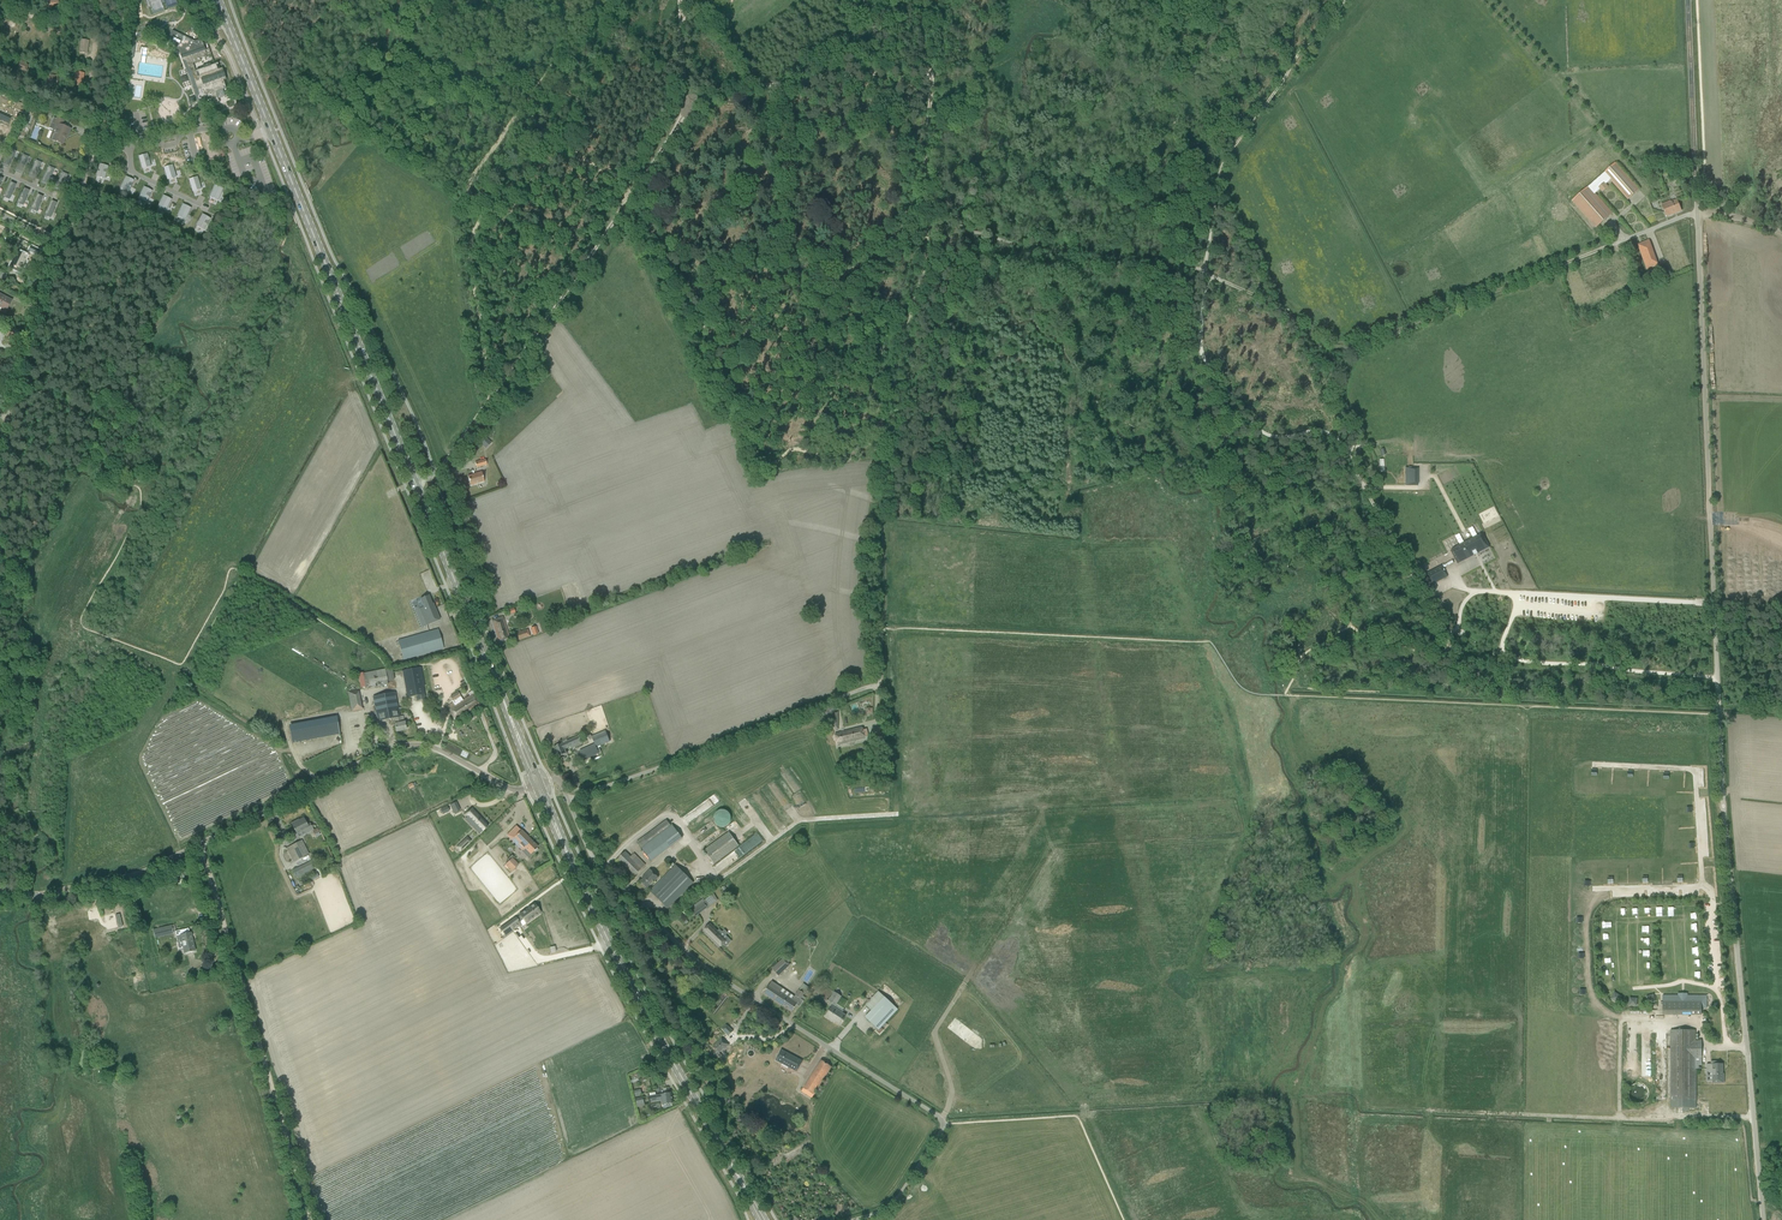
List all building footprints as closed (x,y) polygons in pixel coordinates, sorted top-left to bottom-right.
[(172,31),(167,42),(176,47),(178,54),(180,53),(182,60),(183,61),(184,61),(186,62),(188,68),(190,68),(191,72),(195,83),(194,85),(195,87),(197,88),(198,91),(199,95),(198,95),(198,96),(197,96),(197,97),(197,98),(198,98),(198,99),(199,99),(199,100),(200,100),(201,100),(201,99),(202,104),(205,103),(205,104),(206,103),(207,104),(207,105),(212,103),(213,104),(215,103),(215,102),(219,100),(218,97),(217,98),(215,93),(226,89),(223,81),(226,80),(225,76),(225,75),(225,74),(225,73),(224,73),(224,72),(223,72),(222,68),(219,69),(217,64),(211,66),(210,63),(205,65),(203,66),(204,69),(196,71),(193,64),(201,61),(200,58),(207,56),(211,54),(209,49),(205,50),(201,39),(194,42),(191,40),(191,38),(188,37),(187,38),(172,31)] [(18,67),(26,71),(27,67),(24,65),(25,64),(22,63),(20,62),(18,67)] [(180,85),(186,83),(181,67),(175,69),(180,85)] [(75,85),(82,86),(84,74),(77,73),(75,85)] [(48,82),(57,84),(58,78),(49,76),(48,82)] [(14,109),(27,115),(35,118),(37,110),(17,102),(14,109)] [(21,131),(28,134),(35,118),(27,115),(21,131)] [(6,125),(8,120),(0,116),(0,122),(6,125)] [(68,137),(71,129),(62,126),(64,121),(56,118),(56,119),(53,118),(51,123),(49,128),(53,130),(49,140),(52,141),(63,144),(66,136),(68,137)] [(214,143),(212,135),(205,137),(207,145),(214,143)] [(1599,143),(1554,183),(1571,202),(1572,201),(1596,228),(1611,214),(1594,195),(1611,179),(1629,199),(1638,190),(1615,164),(1616,162),(1599,143)] [(10,149),(4,164),(8,166),(15,151),(10,149)] [(148,154),(139,156),(142,168),(151,166),(148,154)] [(23,155),(16,170),(21,172),(28,157),(23,155)] [(36,160),(29,175),(34,177),(41,162),(36,160)] [(100,164),(97,176),(105,178),(108,166),(100,164)] [(173,165),(164,168),(168,180),(176,177),(173,165)] [(49,167),(42,181),(47,184),(54,169),(49,167)] [(62,172),(56,187),(60,190),(67,174),(62,172)] [(126,177),(121,189),(129,192),(134,181),(126,177)] [(197,177),(189,180),(192,192),(201,189),(197,177)] [(11,182),(4,197),(9,199),(15,184),(11,182)] [(215,185),(210,197),(217,200),(222,189),(215,185)] [(144,187),(139,198),(147,202),(152,191),(144,187)] [(24,188),(17,203),(23,206),(29,191),(24,188)] [(38,195),(31,210),(36,212),(43,197),(38,195)] [(164,196),(158,207),(166,211),(172,200),(164,196)] [(1681,211),(1677,200),(1671,202),(1670,201),(1662,205),(1667,217),(1681,211)] [(52,201),(45,216),(50,218),(57,203),(52,201)] [(183,204),(178,216),(186,220),(191,208),(183,204)] [(202,214),(196,226),(204,230),(210,219),(202,214)] [(1645,268),(1656,265),(1648,240),(1637,243),(1645,268)] [(25,256),(16,252),(9,264),(19,268),(25,256)] [(6,310),(12,300),(0,294),(0,307),(6,310)] [(4,343),(14,347),(18,336),(8,332),(4,343)] [(480,433),(475,440),(482,445),(486,449),(491,442),(487,439),(480,433)] [(475,462),(476,468),(487,464),(485,459),(475,462)] [(1419,467),(1404,467),(1404,487),(1419,487),(1419,467)] [(483,478),(481,472),(468,476),(470,486),(484,482),(483,478)] [(1452,561),(1426,574),(1431,585),(1447,577),(1443,568),(1454,563),(1456,562),(1458,564),(1476,555),(1489,548),(1482,534),(1469,541),(1451,551),(1455,559),(1452,561)] [(420,599),(424,607),(419,608),(426,625),(440,620),(433,604),(432,604),(428,596),(420,599)] [(510,637),(503,617),(492,620),(498,641),(510,637)] [(398,641),(403,660),(444,648),(439,629),(398,641)] [(520,631),(514,633),(516,641),(530,636),(528,630),(520,632),(520,631)] [(322,648),(327,641),(314,632),(309,639),(322,648)] [(420,667),(404,670),(409,697),(416,695),(417,698),(425,697),(424,692),(422,687),(424,686),(420,667)] [(363,673),(366,689),(388,685),(388,681),(394,680),(392,669),(385,670),(385,669),(363,673)] [(361,690),(349,691),(351,711),(363,709),(361,690)] [(454,703),(447,707),(455,720),(465,714),(479,705),(472,694),(463,700),(458,692),(450,697),(454,703)] [(401,722),(395,693),(373,697),(377,715),(378,721),(395,718),(396,724),(395,724),(396,732),(406,730),(405,722),(401,722)] [(294,742),(342,734),(339,716),(291,724),(294,742)] [(877,736),(885,736),(886,726),(884,726),(885,722),(878,722),(878,726),(877,726),(877,736)] [(864,738),(864,735),(867,734),(866,729),(863,730),(862,727),(835,734),(837,745),(864,738)] [(605,731),(591,737),(595,744),(596,747),(610,741),(605,731)] [(565,749),(574,745),(575,747),(582,744),(578,736),(554,748),(558,758),(567,754),(565,749)] [(589,747),(580,751),(581,754),(583,760),(593,756),(597,754),(599,753),(596,747),(595,744),(593,745),(589,747)] [(472,809),(466,814),(475,824),(472,826),(479,834),(482,831),(488,826),(472,809)] [(715,822),(717,825),(719,826),(722,827),(725,827),(727,826),(729,824),(730,822),(731,819),(731,817),(730,814),(728,812),(726,811),(723,810),(720,810),(717,811),(715,814),(714,817),(714,820),(715,822)] [(292,825),(295,830),(296,833),(304,830),(306,833),(313,830),(310,824),(307,825),(303,818),(299,820),(299,821),(292,825)] [(682,838),(672,824),(646,843),(643,838),(637,843),(651,861),(682,838)] [(524,847),(531,854),(538,847),(516,826),(507,835),(523,851),(524,850),(523,848),(524,847)] [(728,832),(704,850),(714,864),(739,846),(728,832)] [(467,838),(457,847),(460,851),(470,841),(467,838)] [(298,860),(307,855),(300,841),(291,846),(298,860)] [(635,861),(625,851),(617,859),(635,876),(645,865),(638,858),(635,861)] [(506,865),(512,871),(518,865),(512,859),(506,865)] [(294,869),(297,875),(314,867),(310,861),(294,869)] [(654,887),(650,891),(667,909),(671,904),(693,883),(679,869),(676,865),(654,887)] [(640,882),(647,889),(658,878),(650,869),(642,877),(643,878),(640,882)] [(708,905),(714,901),(711,895),(705,900),(691,910),(696,917),(707,908),(709,906),(708,905)] [(1686,904),(1681,911),(1686,915),(1691,907),(1686,904)] [(89,906),(92,917),(99,915),(97,905),(89,906)] [(515,918),(500,928),(504,934),(510,930),(512,933),(521,927),(519,923),(523,920),(526,923),(540,913),(534,905),(520,915),(516,918),(515,918)] [(1688,915),(1690,920),(1698,918),(1696,912),(1688,915)] [(703,931),(719,948),(727,940),(710,924),(703,931)] [(152,930),(154,935),(173,931),(171,925),(152,930)] [(188,927),(175,930),(176,936),(180,935),(184,953),(189,952),(194,951),(189,929),(188,927)] [(134,934),(121,936),(124,950),(137,947),(134,934)] [(772,969),(778,976),(790,965),(784,958),(772,969)] [(138,982),(146,980),(142,966),(135,968),(138,982)] [(767,989),(763,994),(791,1012),(795,1007),(796,1005),(800,999),(801,999),(808,987),(807,987),(803,984),(799,990),(795,996),(794,997),(782,989),(771,982),(767,989)] [(828,1001),(836,1005),(841,996),(834,992),(828,1001)] [(871,1011),(865,1018),(878,1030),(897,1009),(884,997),(879,993),(866,1007),(871,1011)] [(1617,1003),(1620,998),(1614,994),(1611,999),(1617,1003)] [(1663,996),(1665,996),(1665,1002),(1663,1002),(1663,1015),(1702,1015),(1702,1009),(1707,1009),(1707,996),(1687,996),(1687,994),(1678,994),(1678,996),(1663,996)] [(831,1019),(840,1025),(845,1017),(831,1008),(828,1012),(825,1017),(830,1020),(831,1019)] [(722,1030),(728,1036),(733,1032),(727,1025),(722,1030)] [(1695,1030),(1671,1030),(1670,1030),(1671,1108),(1696,1108),(1696,1069),(1699,1069),(1699,1065),(1701,1065),(1701,1041),(1695,1041),(1695,1030)] [(725,1046),(726,1047),(728,1045),(721,1038),(713,1047),(717,1051),(719,1053),(725,1046)] [(717,1051),(713,1055),(719,1060),(720,1060),(721,1060),(722,1060),(722,1059),(723,1059),(723,1058),(723,1057),(723,1056),(722,1056),(719,1053),(717,1051)] [(802,1062),(781,1051),(776,1060),(782,1064),(781,1065),(787,1069),(788,1067),(797,1071),(802,1062)] [(801,1091),(811,1098),(831,1067),(821,1060),(801,1091)] [(1722,1074),(1722,1064),(1718,1064),(1718,1062),(1711,1062),(1711,1065),(1707,1065),(1707,1072),(1713,1072),(1713,1082),(1724,1082),(1724,1074),(1722,1074)] [(1649,1092),(1649,1091),(1648,1090),(1648,1089),(1647,1088),(1647,1087),(1646,1086),(1645,1086),(1645,1085),(1644,1084),(1643,1084),(1642,1084),(1641,1083),(1640,1083),(1639,1083),(1638,1083),(1637,1083),(1636,1083),(1635,1084),(1634,1084),(1633,1085),(1632,1085),(1631,1086),(1631,1087),(1630,1088),(1629,1089),(1629,1090),(1628,1091),(1628,1092),(1628,1093),(1628,1094),(1628,1095),(1629,1096),(1629,1097),(1629,1098),(1630,1099),(1630,1100),(1631,1101),(1632,1101),(1633,1102),(1634,1103),(1635,1103),(1636,1104),(1637,1104),(1638,1104),(1639,1104),(1640,1104),(1641,1104),(1642,1103),(1643,1103),(1644,1102),(1645,1102),(1646,1101),(1647,1100),(1647,1099),(1648,1099),(1648,1098),(1649,1097),(1649,1096),(1649,1095),(1649,1094),(1649,1093),(1649,1092)] [(665,1094),(650,1096),(651,1102),(661,1100),(662,1105),(663,1108),(672,1106),(671,1104),(673,1103),(671,1093),(665,1094)] [(635,1098),(637,1107),(645,1106),(643,1097),(635,1098)]
